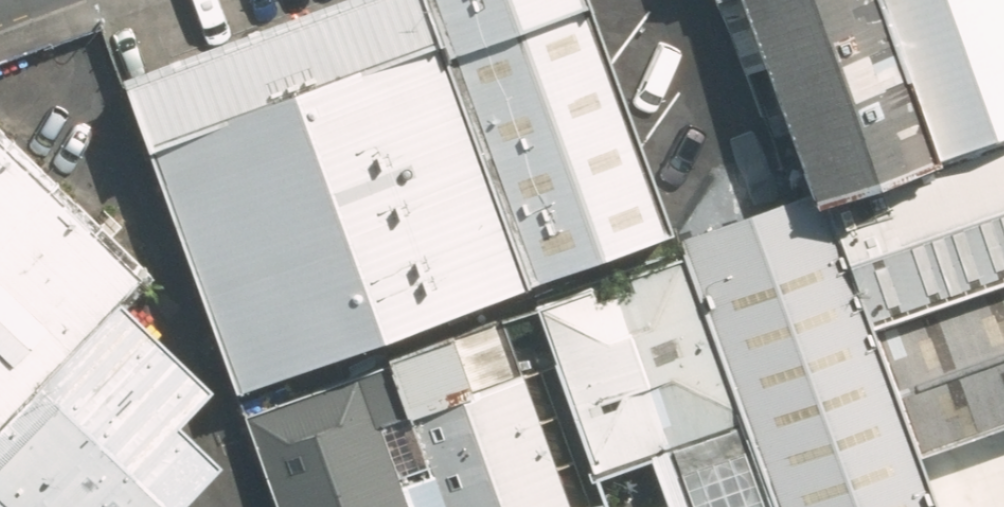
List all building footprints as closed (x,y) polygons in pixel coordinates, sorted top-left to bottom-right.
[(523,282),(419,0),(326,0),(120,75),(234,387),(523,282)] [(523,282),(669,229),(586,0),(419,0),(523,282)] [(879,0),(741,0),(807,192),(821,187),(930,152),(879,0)] [(930,152),(931,151),(1003,127),(1003,0),(879,0),(930,152)] [(0,127),(0,498),(10,506),(167,506),(212,462),(172,423),(209,385),(120,297),(147,271),(0,127)] [(931,151),(930,152),(821,187),(869,321),(1003,274),(1003,127),(931,151)] [(916,454),(869,321),(821,187),(807,192),(681,236),(745,414),(778,506),(935,506),(916,454)] [(745,414),(685,249),(533,303),(592,468),(745,414)] [(869,321),(916,454),(1003,423),(1003,274),(869,321)] [(440,506),(568,506),(502,319),(388,359),(440,506)] [(244,412),(279,506),(412,506),(362,369),(244,412)] [(745,414),(592,468),(604,500),(585,506),(778,506),(745,414)]
